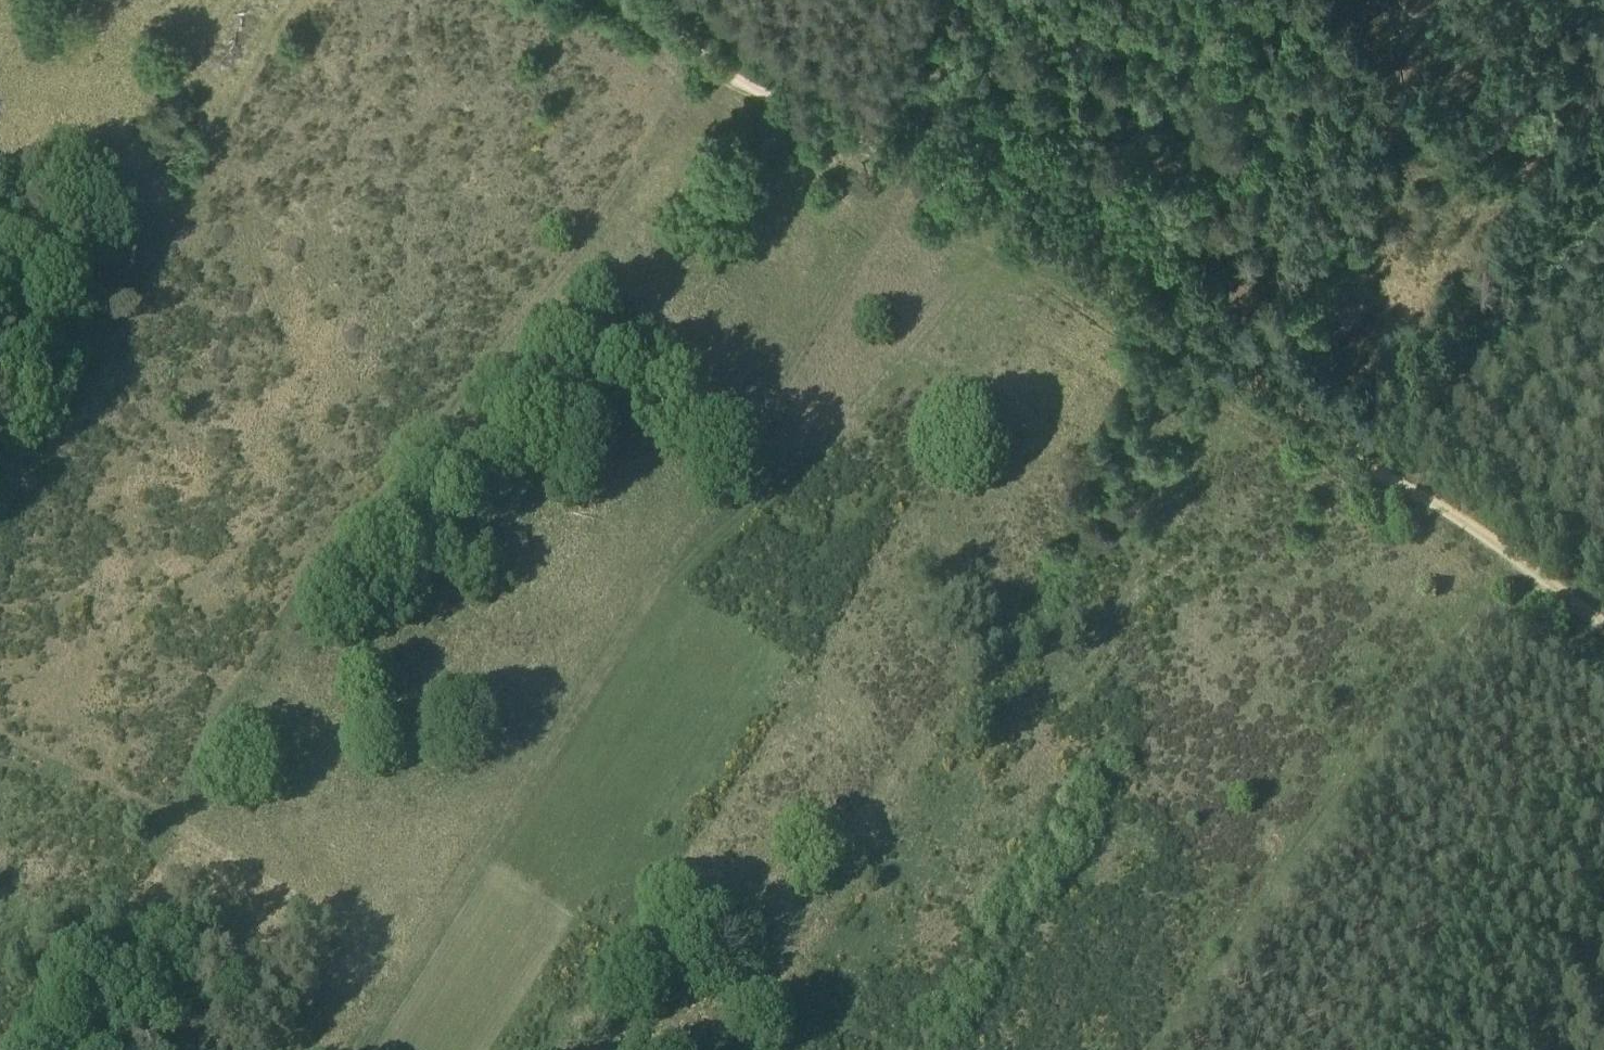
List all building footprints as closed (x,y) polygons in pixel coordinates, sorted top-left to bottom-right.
[(1430,17),(1444,0),(1408,0),(1430,17)]
